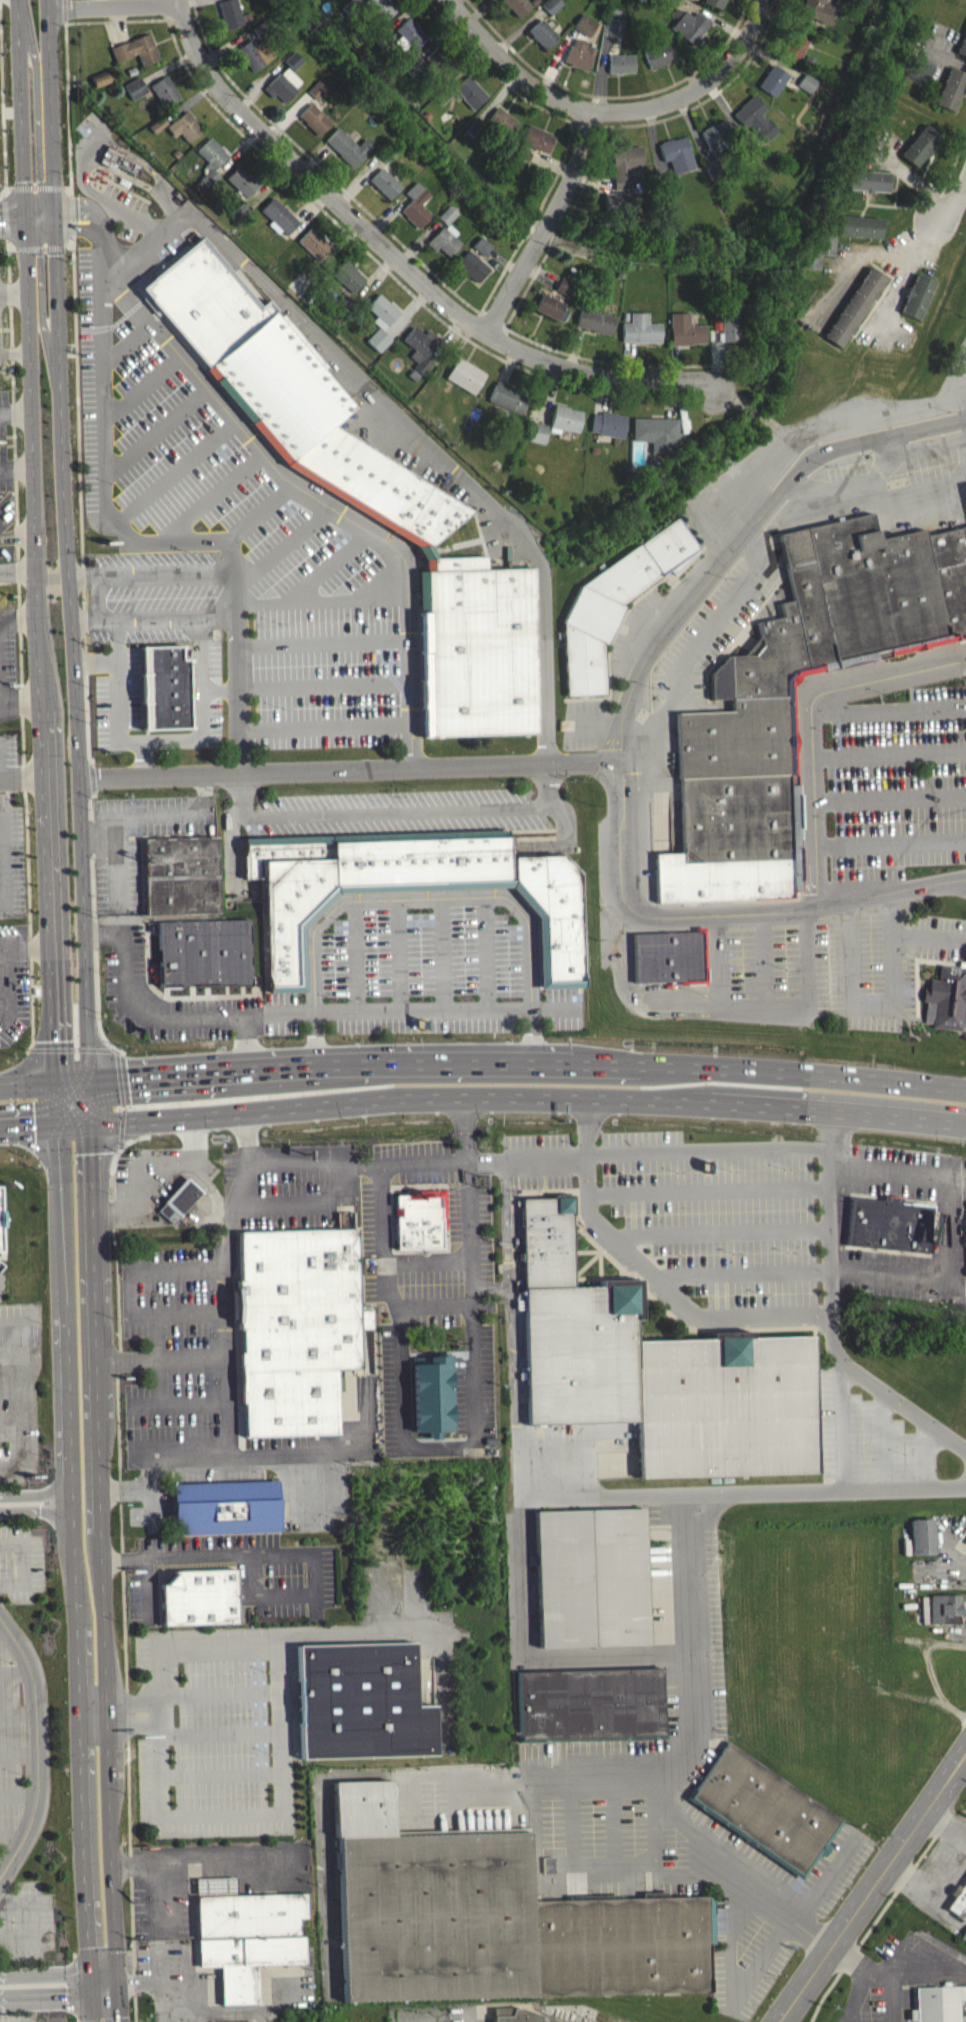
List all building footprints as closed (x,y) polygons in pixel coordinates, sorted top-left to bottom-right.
[(219,3),(230,0),(238,0),(245,25),(227,30),(219,3)] [(342,8),(351,0),(359,0),(363,5),(350,17),(342,8)] [(366,2),(368,0),(389,0),(398,11),(385,23),(377,14),(371,19),(361,8),(367,3),(366,2)] [(503,1),(504,0),(528,0),(534,7),(522,19),(511,8),(510,9),(503,1)] [(543,5),(548,0),(562,0),(566,4),(553,16),(543,5)] [(707,3),(708,0),(728,0),(724,10),(707,3)] [(806,2),(807,0),(828,0),(827,2),(829,3),(828,6),(836,9),(829,26),(803,14),(807,2),(806,2)] [(836,5),(838,0),(855,0),(851,11),(836,5)] [(622,9),(620,17),(611,16),(613,8),(622,9)] [(679,9),(686,13),(687,11),(695,17),(699,12),(713,23),(696,47),(674,30),(681,20),(675,15),(679,9)] [(253,20),(246,22),(244,15),(251,13),(253,20)] [(600,24),(590,38),(576,27),(586,14),(600,24)] [(627,21),(624,38),(607,35),(610,17),(627,21)] [(429,38),(416,51),(410,45),(404,51),(396,42),(402,36),(397,30),(410,18),(429,38)] [(274,31),(261,40),(253,30),(267,20),(274,31)] [(561,38),(548,51),(538,40),(537,41),(533,38),(535,37),(530,32),(544,20),(561,38)] [(396,39),(383,50),(375,40),(387,29),(396,39)] [(956,58),(965,61),(965,29),(956,58)] [(811,38),(802,62),(785,55),(795,31),(811,38)] [(150,34),(160,61),(144,67),(139,54),(134,56),(134,57),(118,63),(113,49),(134,41),(133,40),(150,34)] [(590,43),(587,51),(589,51),(591,46),(599,49),(590,73),(572,66),(573,65),(566,62),(573,45),(575,46),(578,38),(590,43)] [(270,44),(278,55),(255,73),(247,61),(245,62),(243,59),(244,58),(239,49),(253,39),(257,46),(267,39),(271,43),(270,44)] [(671,64),(654,71),(647,53),(670,43),(677,59),(670,62),(671,64)] [(439,46),(446,53),(447,52),(450,55),(449,56),(459,66),(446,79),(440,73),(435,78),(425,68),(431,63),(426,58),(439,46)] [(305,62),(294,71),(285,61),(296,52),(305,62)] [(624,74),(624,75),(619,75),(619,74),(612,74),(611,56),(637,55),(637,74),(624,74)] [(938,64),(929,85),(909,76),(918,55),(938,64)] [(817,59),(814,66),(807,63),(810,56),(817,59)] [(423,68),(413,77),(405,68),(415,59),(423,68)] [(776,65),(791,76),(776,97),(760,86),(771,71),(772,72),(776,65)] [(139,73),(131,77),(128,70),(136,67),(139,73)] [(288,68),(302,82),(295,89),(298,92),(287,104),(278,94),(274,98),(264,89),(281,72),(282,74),(288,68)] [(954,68),(965,73),(965,90),(957,112),(939,104),(954,68)] [(843,73),(841,80),(834,77),(837,70),(843,73)] [(820,82),(812,94),(799,86),(807,73),(820,82)] [(113,82),(97,88),(94,80),(109,74),(113,82)] [(149,92),(135,100),(126,86),(141,77),(149,92)] [(181,99),(166,108),(152,86),(167,77),(181,99)] [(469,77),(470,78),(485,92),(484,93),(488,97),(476,110),(463,97),(460,100),(455,95),(458,92),(456,90),(469,77)] [(329,89),(318,100),(309,92),(320,80),(329,89)] [(453,94),(441,106),(433,99),(444,86),(453,94)] [(763,115),(768,120),(770,118),(781,131),(769,142),(760,132),(757,134),(750,126),(748,128),(736,114),(743,108),(742,107),(756,95),(769,110),(763,115)] [(332,123),(318,137),(315,134),(316,133),(307,124),(300,116),(312,103),(332,123)] [(520,122),(509,137),(489,122),(500,107),(520,122)] [(195,122),(204,132),(191,144),(181,133),(177,137),(169,127),(174,123),(175,124),(189,111),(197,120),(195,122)] [(433,117),(429,121),(425,116),(429,112),(433,117)] [(170,124),(156,134),(151,127),(164,117),(170,124)] [(485,125),(476,138),(467,131),(476,119),(485,125)] [(728,120),(737,136),(726,141),(729,146),(720,151),(717,146),(711,149),(703,133),(706,131),(705,130),(715,125),(716,126),(728,120)] [(555,138),(548,154),(522,143),(530,125),(547,133),(546,134),(555,138)] [(938,150),(931,159),(929,157),(919,168),(904,156),(930,125),(945,137),(936,149),(938,150)] [(339,128),(359,147),(366,139),(374,147),(354,169),(341,157),(342,156),(327,141),(339,128)] [(688,137),(698,168),(676,175),(671,160),(666,162),(661,145),(664,144),(663,143),(674,139),(675,141),(688,137)] [(222,176),(211,189),(202,180),(211,171),(206,167),(210,163),(199,152),(213,138),(226,151),(225,152),(230,157),(216,171),(222,176)] [(398,153),(388,164),(379,156),(390,145),(398,153)] [(631,146),(631,147),(644,147),(645,168),(635,169),(635,177),(634,177),(634,190),(616,190),(614,148),(617,148),(617,146),(631,146)] [(532,154),(529,162),(516,157),(520,149),(532,154)] [(183,155),(179,159),(174,154),(178,150),(183,155)] [(98,165),(109,172),(113,165),(121,170),(125,164),(105,152),(98,165)] [(728,173),(713,180),(706,165),(721,158),(728,173)] [(261,186),(248,199),(242,193),(240,195),(238,192),(239,190),(228,179),(240,166),(261,186)] [(404,187),(391,201),(370,181),(383,168),(404,187)] [(893,173),(892,193),(875,192),(875,194),(866,193),(867,191),(851,190),(852,170),(893,173)] [(433,216),(420,230),(407,217),(408,216),(402,211),(413,200),(407,194),(418,182),(432,195),(422,205),(433,216)] [(636,211),(608,212),(607,194),(635,192),(636,211)] [(275,198),(285,208),(286,207),(288,209),(288,210),(301,222),(289,235),(284,231),(280,234),(270,225),(273,221),(262,211),(275,198)] [(251,210),(239,221),(233,214),(244,203),(251,210)] [(459,214),(448,226),(439,218),(451,205),(459,214)] [(867,214),(867,218),(886,219),(885,239),(843,236),(844,216),(861,217),(861,214),(867,214)] [(611,220),(611,228),(599,228),(599,219),(611,220)] [(450,224),(459,233),(455,237),(463,244),(450,257),(440,248),(436,252),(428,244),(444,226),(446,229),(450,224)] [(312,229),(322,238),(325,235),(334,243),(331,246),(333,248),(320,261),(300,242),(312,229)] [(838,236),(837,257),(824,256),(823,270),(804,269),(805,252),(818,253),(819,235),(838,236)] [(493,247),(485,257),(473,246),(481,237),(493,247)] [(418,743),(535,739),(529,574),(481,575),(481,562),(431,563),(426,552),(468,517),(331,432),(352,413),(321,375),(325,372),(281,320),(277,323),(272,317),(274,315),(265,305),(257,312),(199,242),(137,294),(281,470),(413,552),(420,566),(420,577),(413,577),(418,743)] [(468,251),(477,258),(478,258),(481,260),(481,261),(491,269),(480,283),(479,281),(478,282),(463,271),(464,270),(458,265),(468,251)] [(367,281),(354,294),(334,274),(347,261),(367,281)] [(880,294),(875,301),(873,300),(855,327),(857,328),(852,336),(850,335),(841,349),(824,338),(871,267),(888,279),(879,292),(880,294)] [(625,274),(624,280),(615,278),(616,272),(625,274)] [(936,282),(919,321),(901,313),(907,298),(905,297),(909,287),(911,288),(918,274),(936,282)] [(577,283),(570,297),(557,291),(563,277),(577,283)] [(403,313),(385,332),(374,321),(378,317),(368,307),(381,294),(403,313)] [(567,304),(559,321),(537,310),(544,294),(567,304)] [(359,307),(348,318),(338,309),(349,297),(359,307)] [(617,317),(613,336),(595,332),(595,331),(578,327),(582,309),(617,317)] [(664,324),(663,344),(624,342),(624,324),(623,324),(623,313),(650,313),(650,324),(664,324)] [(691,314),(691,326),(707,326),(707,344),(693,344),(693,346),(674,346),(673,314),(691,314)] [(719,330),(711,330),(711,317),(718,317),(719,330)] [(741,317),(742,330),(743,330),(744,342),(724,343),(723,317),(741,317)] [(426,335),(430,331),(442,340),(427,358),(434,363),(424,375),(416,368),(419,363),(411,357),(416,350),(405,341),(416,327),(426,335)] [(393,340),(381,353),(368,341),(380,328),(393,340)] [(488,375),(475,395),(447,377),(460,357),(488,375)] [(423,376),(417,383),(410,376),(415,369),(423,376)] [(532,395),(523,416),(490,402),(499,381),(532,395)] [(585,412),(580,434),(562,430),(561,435),(551,433),(557,405),(570,408),(570,409),(585,412)] [(620,414),(619,416),(628,417),(625,439),(599,436),(600,433),(593,432),(595,414),(603,415),(603,412),(620,414)] [(680,419),(680,442),(676,442),(676,454),(653,454),(653,442),(635,442),(635,419),(680,419)] [(550,425),(546,445),(529,442),(533,422),(550,425)] [(925,533),(924,527),(877,538),(871,512),(777,532),(791,598),(778,601),(781,616),(756,620),(758,635),(743,654),(729,654),(710,672),(710,698),(730,697),(730,710),(675,711),(678,777),(680,776),(795,773),(792,684),(799,675),(965,637),(965,524),(925,533)] [(606,692),(586,694),(566,695),(562,621),(580,584),(676,516),(698,546),(673,572),(668,568),(664,571),(620,604),(624,605),(615,624),(606,643),(602,641),(606,692)] [(140,646),(143,727),(192,726),(190,644),(140,646)] [(683,851),(683,862),(798,857),(795,773),(680,776),(683,851)] [(264,992),(262,877),(245,876),(244,836),(508,828),(509,855),(562,855),(577,873),(581,987),(537,988),(534,917),(509,887),(336,892),(302,927),(304,991),(264,992)] [(141,838),(217,835),(220,913),(144,914),(141,838)] [(683,851),(655,852),(656,900),(792,897),(792,890),(800,890),(799,874),(798,857),(683,862),(683,851)] [(248,918),(250,983),(246,983),(218,984),(166,985),(145,986),(143,921),(248,918)] [(633,932),(695,930),(695,926),(707,926),(708,981),(681,982),(681,980),(636,980),(633,932)] [(965,984),(965,1026),(962,1026),(961,1029),(931,1025),(932,1018),(924,1017),(926,1000),(922,1000),(923,987),(928,987),(929,978),(937,979),(939,963),(965,967),(965,978),(965,984)] [(183,1183),(199,1198),(177,1223),(176,1222),(169,1231),(154,1217),(161,1209),(160,1209),(183,1183)] [(394,1192),(416,1191),(416,1188),(444,1188),(446,1229),(440,1229),(440,1247),(395,1247),(394,1192)] [(851,1195),(846,1243),(927,1251),(932,1203),(900,1200),(901,1195),(883,1193),(882,1198),(851,1195)] [(520,1196),(570,1195),(572,1285),(597,1285),(597,1279),(638,1278),(639,1318),(633,1318),(634,1339),(709,1337),(709,1331),(750,1330),(749,1336),(811,1334),(815,1471),(639,1476),(637,1419),(526,1422),(520,1196)] [(235,1237),(243,1237),(334,1234),(351,1233),(353,1233),(355,1317),(368,1316),(369,1335),(356,1335),(357,1354),(357,1374),(334,1375),(334,1407),(335,1440),(241,1443),(241,1424),(240,1409),(237,1409),(236,1359),(239,1358),(238,1335),(235,1335),(235,1328),(232,1328),(230,1294),(234,1294),(233,1286),(236,1286),(235,1237)] [(407,1354),(450,1352),(452,1432),(409,1434),(407,1354)] [(170,1483),(276,1479),(278,1533),(171,1535),(170,1483)] [(647,1643),(538,1646),(535,1510),(644,1507),(647,1643)] [(932,1516),(933,1551),(912,1552),(910,1517),(932,1516)] [(176,1570),(162,1583),(163,1625),(238,1622),(236,1568),(176,1570)] [(930,1593),(930,1621),(959,1621),(959,1593),(930,1593)] [(294,1643),(413,1641),(414,1703),(433,1703),(435,1754),(297,1757),(294,1643)] [(663,1737),(519,1742),(517,1671),(661,1667),(663,1737)] [(841,1819),(825,1841),(830,1845),(822,1855),(818,1852),(800,1877),(685,1797),(691,1788),(694,1790),(698,1783),(728,1740),(841,1819)] [(709,1991),(343,2000),(339,1835),(335,1835),(334,1781),(392,1779),(393,1830),(394,1834),(530,1831),(532,1900),(713,1895),(714,1942),(708,1942),(709,1991)] [(195,1877),(197,1965),(219,1965),(220,2003),(257,2003),(256,1964),(303,1963),(303,1934),(299,1934),(299,1917),(307,1917),(306,1892),(237,1896),(236,1876),(195,1877)] [(945,1906),(965,1876),(965,1920),(945,1906)] [(916,1985),(965,1984),(965,1997),(957,1998),(958,2021),(917,2021),(916,1985)] [(510,2020),(510,2012),(519,2012),(519,2007),(503,2006),(502,2020),(510,2020)] [(519,2007),(562,2021),(493,2021),(493,2016),(510,2015),(513,2007),(519,2007)]
